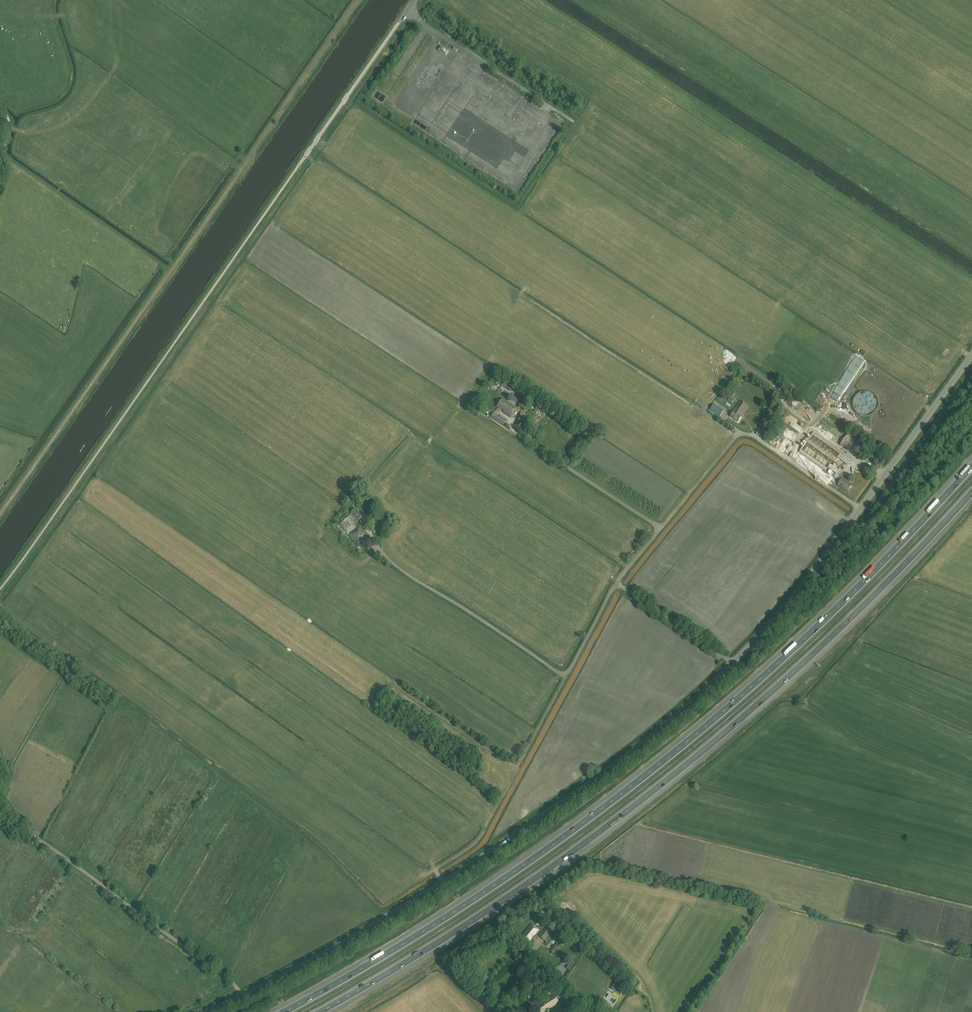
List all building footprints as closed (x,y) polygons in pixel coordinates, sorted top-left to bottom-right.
[(448,51),(441,46),(438,50),(446,55),(448,51)] [(503,382),(501,385),(509,391),(511,388),(503,382)] [(511,417),(517,408),(503,398),(496,406),(500,409),(501,409),(504,411),(503,412),(511,417)] [(748,406),(741,401),(735,408),(736,408),(734,411),(734,412),(730,417),(738,422),(741,416),(740,415),(742,412),(743,413),(748,406)] [(494,413),(491,418),(503,426),(507,420),(500,415),(499,417),(494,413)] [(791,438),(795,434),(790,430),(786,433),(791,438)] [(845,475),(842,473),(851,459),(814,432),(799,452),(837,480),(838,479),(841,481),(838,485),(848,492),(852,485),(843,478),(845,475)] [(849,433),(840,445),(854,455),(863,443),(849,433)] [(359,526),(358,526),(357,522),(356,521),(357,520),(358,520),(362,516),(355,508),(351,512),(351,513),(339,524),(349,536),(357,545),(368,535),(360,526),(359,526)] [(531,924),(522,936),(529,941),(539,930),(531,924)] [(552,932),(546,927),(539,936),(544,941),(552,932)] [(621,995),(625,988),(616,982),(611,989),(621,995)] [(531,991),(526,995),(529,1000),(535,996),(531,991)] [(559,1002),(554,994),(536,1006),(540,1011),(544,1011),(559,1002)]
